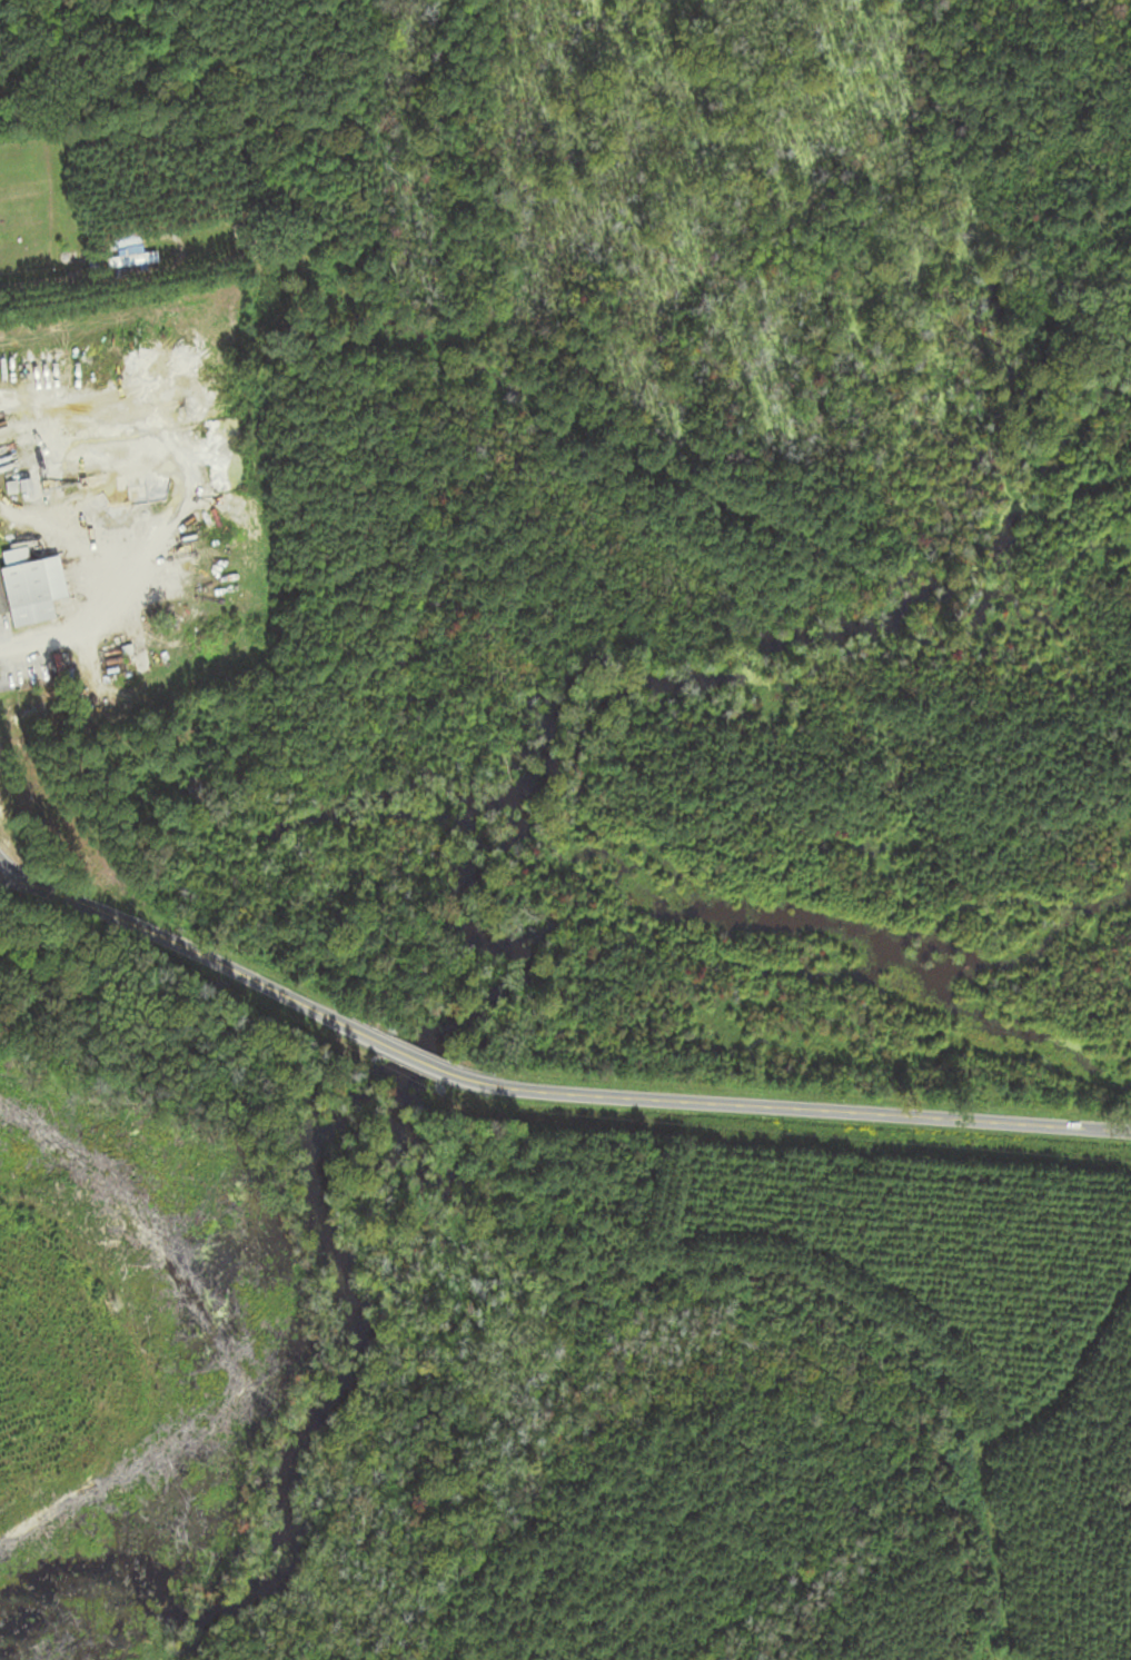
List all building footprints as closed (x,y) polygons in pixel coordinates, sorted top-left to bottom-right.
[(7,598),(0,599),(0,568),(41,560),(50,604),(10,613),(7,598)] [(211,799),(197,772),(177,782),(192,809),(211,799)]
